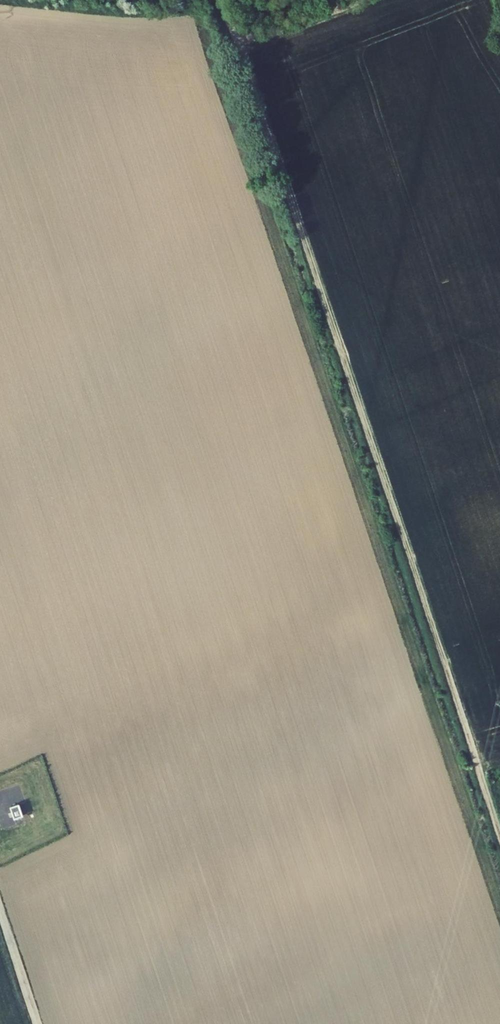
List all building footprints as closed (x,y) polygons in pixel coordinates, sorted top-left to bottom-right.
[(10,807),(14,819),(22,816),(18,804),(10,807)]
